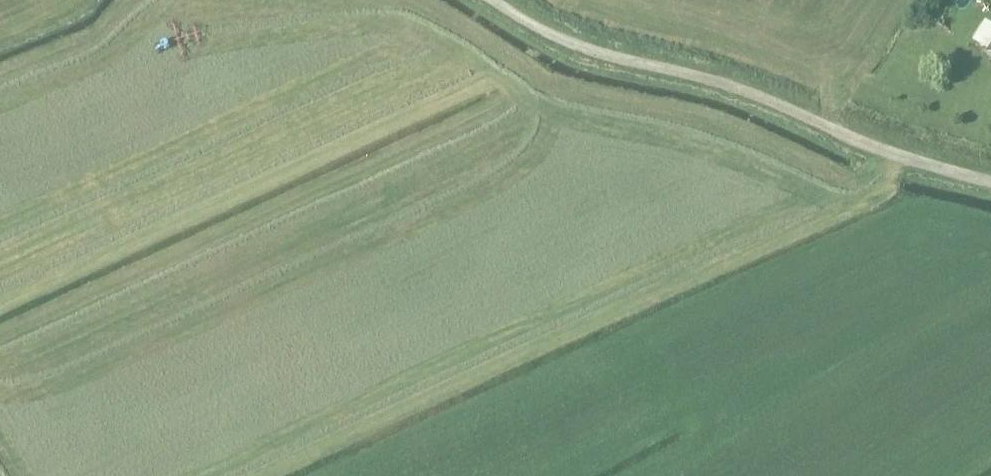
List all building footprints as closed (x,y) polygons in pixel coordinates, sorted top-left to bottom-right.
[(979,43),(990,21),(978,15),(967,37),(979,43)]
